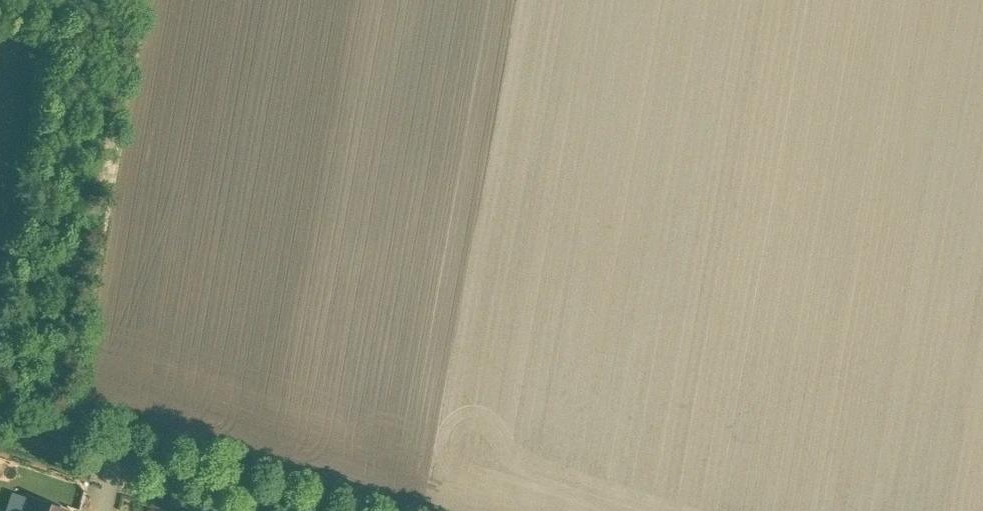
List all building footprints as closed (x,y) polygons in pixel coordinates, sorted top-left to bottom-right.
[(6,510),(81,510),(15,487),(6,510)]
